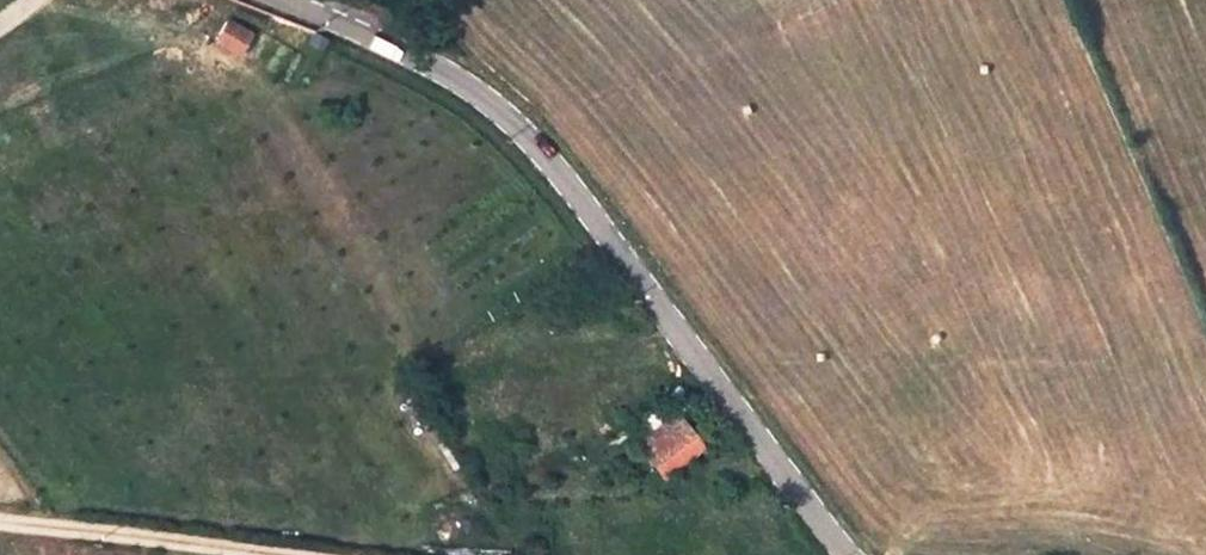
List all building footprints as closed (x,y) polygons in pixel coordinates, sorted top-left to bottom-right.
[(222,19),(210,42),(238,56),(249,32),(222,19)] [(680,415),(635,448),(661,484),(706,449),(680,415)]
